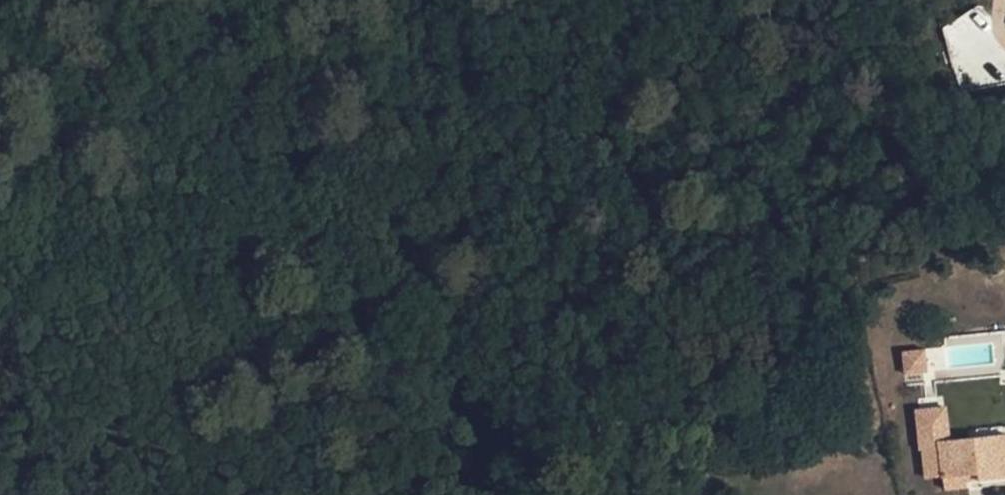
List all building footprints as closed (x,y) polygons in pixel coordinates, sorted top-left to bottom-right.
[(925,373),(923,349),(902,351),(904,375),(925,373)] [(970,475),(981,474),(982,480),(1004,478),(1004,435),(941,441),(940,431),(923,432),(926,472),(943,471),(944,476),(970,475)]
